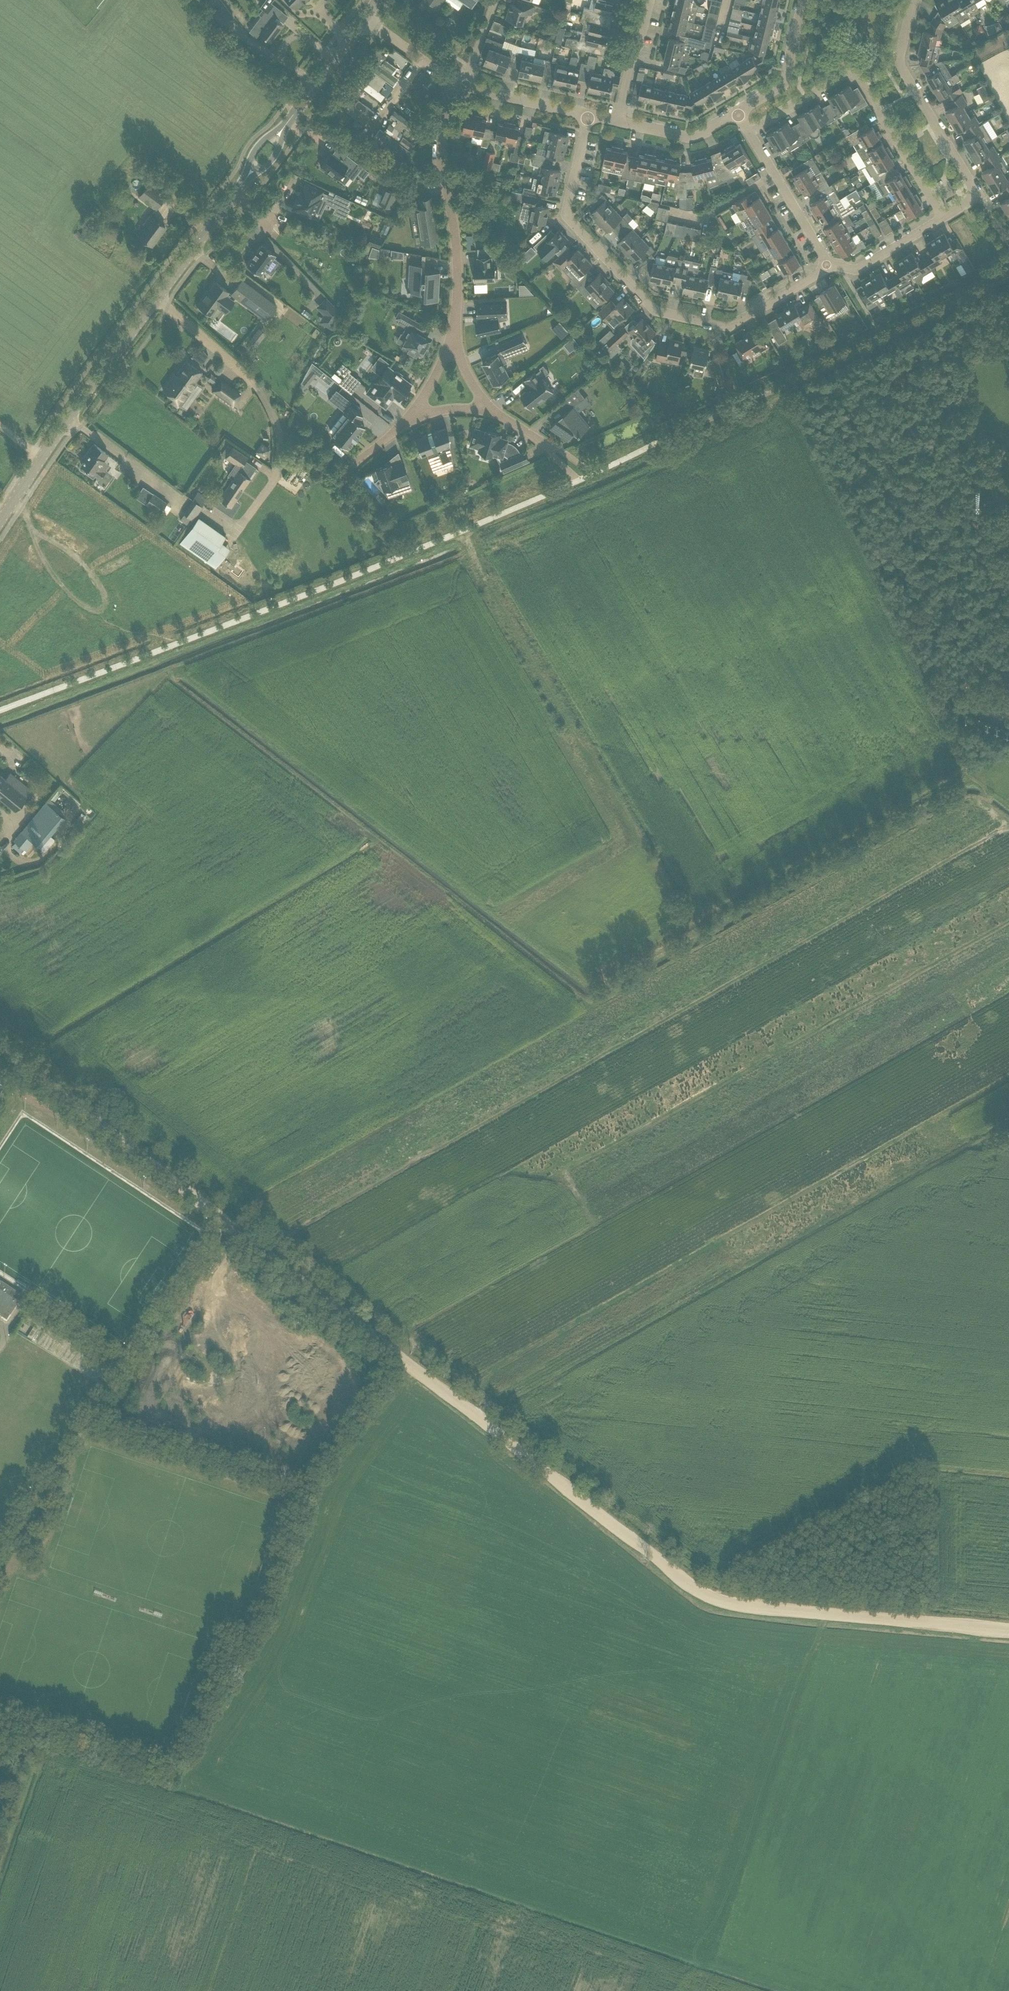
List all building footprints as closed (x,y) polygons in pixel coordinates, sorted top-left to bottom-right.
[(216,9),(211,13),(221,25),(233,16),(221,0),(210,0),(216,9)] [(296,9),(302,2),(303,4),(305,2),(307,0),(287,0),(296,9)] [(438,8),(444,0),(427,0),(438,8)] [(523,24),(527,13),(532,14),(533,10),(544,14),(545,9),(535,5),(528,3),(520,0),(518,0),(516,5),(511,4),(506,18),(523,24)] [(583,14),(602,19),(604,13),(613,15),(615,10),(612,10),(613,4),(597,0),(591,0),(589,8),(584,7),(583,14)] [(697,10),(704,12),(705,7),(698,6),(698,5),(697,4),(694,0),(676,0),(675,5),(697,10)] [(733,7),(739,9),(740,4),(745,5),(746,0),(735,0),(733,7)] [(954,13),(946,0),(942,0),(935,4),(945,19),(954,13)] [(954,13),(960,23),(969,17),(974,14),(970,7),(966,0),(946,0),(954,13)] [(970,7),(974,14),(980,11),(978,7),(987,2),(986,0),(966,0),(970,7)] [(760,14),(776,18),(779,6),(779,5),(776,5),(763,2),(760,14)] [(270,42),(283,25),(275,19),(282,10),(273,4),(267,12),(264,10),(249,31),(251,33),(256,37),(259,33),(270,42)] [(710,4),(708,13),(718,16),(721,7),(710,4)] [(675,5),(672,17),(694,22),(697,10),(675,5)] [(731,14),(730,19),(736,20),(736,21),(741,22),(743,10),(739,9),(733,7),(731,14)] [(427,8),(423,14),(428,18),(432,12),(427,8)] [(708,13),(705,25),(716,27),(718,16),(708,13)] [(586,23),(584,32),(605,37),(607,31),(609,32),(610,27),(601,25),(602,19),(583,14),(581,21),(586,23)] [(757,26),(773,29),(776,18),(760,14),(757,26)] [(946,23),(942,21),(935,16),(931,22),(942,29),(946,23)] [(694,22),(672,17),(669,29),(672,30),(685,33),(685,31),(691,27),(693,27),(694,22)] [(729,24),(727,31),(738,33),(741,22),(736,21),(736,20),(730,19),(729,24)] [(493,20),(490,28),(499,31),(501,24),(493,20)] [(999,21),(993,23),(996,33),(1003,28),(999,21)] [(920,36),(919,41),(935,45),(936,38),(940,39),(942,29),(931,22),(928,31),(924,30),(922,37),(920,36)] [(705,25),(702,39),(707,40),(707,41),(712,42),(716,27),(705,25)] [(768,41),(770,42),(770,41),(773,29),(757,26),(754,37),(768,41)] [(561,42),(564,28),(558,27),(555,41),(561,42)] [(765,53),(768,41),(754,37),(752,37),(738,33),(727,31),(726,37),(737,40),(742,42),(743,37),(749,39),(749,40),(751,41),(749,49),(761,52),(760,56),(765,60),(767,53),(765,53)] [(605,37),(584,32),(582,32),(580,40),(576,40),(567,38),(565,45),(574,47),(594,52),(596,46),(606,48),(607,43),(604,43),(605,37)] [(667,48),(667,50),(688,55),(689,51),(683,49),(685,43),(705,48),(707,41),(707,40),(702,39),(702,40),(677,33),(675,39),(670,38),(668,43),(667,44),(667,47),(667,48)] [(484,62),(495,67),(501,52),(500,52),(503,45),(504,43),(487,37),(480,55),(486,57),(484,62)] [(923,54),(920,65),(934,62),(937,52),(933,51),(935,45),(919,41),(916,53),(923,54)] [(508,65),(514,67),(518,53),(513,52),(512,50),(508,48),(506,49),(505,53),(501,52),(495,67),(506,71),(508,65)] [(371,54),(372,54),(381,61),(385,56),(375,49),(371,54)] [(688,55),(667,50),(666,51),(665,52),(665,55),(665,56),(664,62),(679,66),(681,59),(687,60),(688,55)] [(701,52),(700,58),(708,60),(708,58),(710,52),(704,50),(701,52)] [(519,74),(530,77),(534,61),(535,56),(524,53),(524,55),(518,53),(514,67),(520,68),(519,74)] [(588,90),(599,92),(602,79),(603,75),(593,72),(597,56),(589,55),(587,63),(586,69),(584,80),(589,81),(588,88),(588,90)] [(758,66),(764,63),(758,58),(754,61),(752,56),(741,62),(750,76),(754,74),(752,72),(759,68),(758,66)] [(578,79),(584,80),(587,63),(581,62),(580,67),(580,70),(576,69),(578,58),(571,57),(569,67),(565,84),(576,87),(578,79)] [(382,66),(379,64),(373,71),(394,86),(399,79),(395,76),(400,69),(387,60),(382,66)] [(543,73),(549,75),(552,61),(545,60),(545,64),(534,61),(530,77),(542,79),(543,73)] [(553,82),(565,84),(569,67),(557,64),(558,62),(552,61),(549,75),(555,76),(553,82)] [(929,84),(931,88),(945,80),(939,70),(941,69),(942,68),(942,66),(943,65),(943,63),(943,61),(934,63),(934,62),(920,65),(927,77),(931,83),(929,84)] [(741,62),(731,68),(740,82),(750,76),(741,62)] [(373,73),(363,65),(363,66),(359,70),(369,78),(373,73)] [(603,75),(599,92),(610,95),(612,89),(617,91),(621,76),(615,75),(615,74),(614,72),(613,71),(611,70),(610,70),(610,69),(604,68),(603,75)] [(731,68),(721,74),(729,86),(735,83),(736,85),(740,82),(731,68)] [(945,80),(931,88),(934,93),(936,92),(939,98),(944,95),(948,100),(959,93),(963,91),(957,81),(960,80),(956,73),(945,80)] [(721,74),(711,81),(720,95),(724,92),(722,90),(729,86),(721,74)] [(362,89),(380,103),(384,98),(379,94),(384,88),(371,78),(362,89)] [(711,81),(701,87),(710,101),(720,95),(711,81)] [(347,87),(357,94),(361,89),(351,82),(347,87)] [(638,98),(650,101),(653,87),(654,88),(654,86),(653,86),(651,86),(642,84),(638,98)] [(977,88),(984,101),(991,97),(984,84),(977,88)] [(850,85),(839,91),(848,106),(856,101),(858,105),(866,100),(858,86),(852,90),(850,85)] [(656,105),(661,106),(664,90),(654,88),(653,87),(650,101),(657,103),(656,105)] [(695,98),(691,101),(692,108),(698,104),(698,105),(705,101),(706,103),(710,101),(701,87),(691,93),(695,98)] [(661,106),(672,109),(676,93),(664,90),(661,106)] [(831,102),(826,105),(835,119),(842,114),(840,111),(848,106),(839,91),(829,98),(831,102)] [(676,93),(672,109),(677,110),(677,107),(684,109),(685,106),(692,108),(691,101),(687,100),(688,95),(676,93)] [(945,112),(951,121),(967,112),(963,106),(967,103),(962,94),(957,97),(949,102),(952,107),(945,112)] [(365,128),(371,119),(366,114),(369,110),(358,102),(355,107),(349,103),(343,112),(355,120),(360,124),(365,128)] [(819,104),(808,110),(817,125),(818,125),(826,120),(827,123),(835,119),(826,105),(822,108),(819,104)] [(801,121),(796,124),(804,137),(809,134),(812,137),(814,137),(818,136),(820,134),(820,131),(819,129),(820,128),(818,125),(817,125),(808,110),(798,116),(801,121)] [(418,129),(395,112),(390,119),(413,136),(414,135),(418,129)] [(964,127),(967,132),(980,125),(974,115),(970,118),(967,112),(951,121),(957,132),(964,127)] [(462,133),(473,135),(477,115),(471,113),(471,117),(466,115),(464,123),(462,133)] [(477,115),(473,135),(483,137),(481,145),(487,146),(489,140),(489,141),(491,129),(485,128),(487,120),(482,119),(483,116),(477,115)] [(495,140),(505,142),(510,122),(504,121),(504,124),(499,123),(497,133),(495,140)] [(510,122),(505,142),(509,143),(516,144),(518,138),(518,137),(520,128),(515,127),(516,124),(510,122)] [(788,122),(778,129),(790,150),(806,140),(804,137),(796,124),(791,127),(788,122)] [(860,140),(864,146),(870,142),(882,136),(878,130),(876,132),(873,127),(870,128),(867,123),(848,135),(854,144),(860,140)] [(964,142),(970,152),(985,142),(992,138),(983,123),(980,125),(967,132),(970,138),(964,142)] [(524,138),(530,139),(533,127),(526,126),(524,138)] [(790,150),(778,129),(767,135),(770,140),(765,143),(773,157),(780,152),(782,155),(790,150)] [(551,138),(550,144),(567,147),(569,135),(549,131),(548,137),(551,138)] [(406,151),(380,133),(376,139),(401,157),(406,151)] [(399,142),(409,150),(413,145),(403,137),(399,142)] [(857,150),(866,165),(891,150),(888,146),(885,147),(882,142),(873,148),(870,142),(864,146),(857,150)] [(983,158),(986,163),(998,155),(993,146),(989,148),(985,142),(970,152),(976,162),(983,158)] [(734,143),(729,146),(740,163),(744,161),(747,166),(752,163),(749,158),(740,143),(736,146),(734,143)] [(567,147),(550,144),(549,149),(545,148),(544,155),(554,157),(564,159),(567,147)] [(609,166),(613,167),(618,147),(612,145),(612,148),(607,147),(603,164),(602,168),(608,170),(609,166)] [(510,159),(518,161),(521,148),(515,146),(514,152),(511,151),(510,159)] [(726,161),(720,163),(726,178),(726,180),(728,183),(731,181),(730,177),(733,175),(738,174),(735,166),(740,163),(729,146),(724,149),(726,152),(722,154),(726,161)] [(622,177),(628,178),(632,161),(626,160),(628,152),(623,151),(623,148),(618,147),(613,167),(624,169),(622,177)] [(872,175),(875,180),(887,173),(884,168),(886,168),(894,162),(891,157),(894,156),(891,150),(866,165),(872,175)] [(484,160),(483,166),(492,168),(499,170),(500,166),(492,164),(495,153),(486,151),(484,160)] [(330,152),(320,166),(338,179),(344,184),(349,177),(352,179),(357,174),(363,178),(368,171),(346,154),(341,161),(330,152)] [(638,160),(632,159),(632,161),(628,178),(634,179),(635,174),(639,175),(638,180),(644,182),(650,154),(645,153),(644,156),(639,155),(638,160)] [(401,161),(391,154),(387,159),(397,166),(401,161)] [(644,182),(654,184),(655,182),(660,159),(656,158),(656,155),(650,154),(644,182)] [(982,172),(988,182),(1003,172),(1000,166),(1004,164),(998,155),(986,163),(989,168),(982,172)] [(815,162),(815,161),(812,156),(794,167),(798,172),(794,175),(797,179),(794,181),(796,186),(814,175),(821,171),(815,162)] [(665,184),(667,178),(671,159),(666,157),(665,160),(660,159),(655,182),(665,184)] [(706,157),(701,158),(706,178),(708,188),(726,180),(726,178),(720,163),(714,166),(712,158),(707,160),(706,157)] [(693,171),(686,172),(687,188),(701,187),(701,179),(706,178),(701,158),(695,159),(696,163),(691,164),(693,171)] [(671,159),(667,178),(677,181),(677,197),(687,197),(687,188),(686,172),(679,172),(681,164),(676,163),(677,160),(671,159)] [(541,166),(540,172),(543,173),(542,179),(559,182),(561,171),(552,168),(541,166)] [(786,166),(780,169),(783,174),(789,170),(786,166)] [(812,189),(815,194),(829,185),(826,180),(821,171),(814,175),(796,186),(800,191),(802,189),(805,193),(812,189)] [(746,179),(749,184),(761,177),(758,172),(746,179)] [(883,195),(891,190),(908,180),(905,175),(903,177),(900,172),(892,177),(889,172),(887,173),(875,180),(874,181),(883,195)] [(1004,193),(1008,190),(1008,177),(1007,178),(1003,172),(988,182),(994,192),(1001,188),(1004,193)] [(853,184),(860,180),(857,175),(850,179),(853,184)] [(524,187),(523,193),(541,197),(544,198),(545,192),(546,192),(556,195),(559,182),(542,179),(534,177),(532,188),(524,187)] [(891,190),(896,199),(911,190),(909,186),(911,185),(908,180),(891,190)] [(597,189),(610,192),(611,186),(599,183),(597,189)] [(728,183),(721,186),(724,194),(732,191),(728,183)] [(139,196),(156,209),(165,196),(148,184),(139,196)] [(300,191),(292,208),(310,217),(311,216),(318,200),(325,203),(336,208),(334,211),(344,216),(348,208),(346,207),(349,200),(350,200),(335,193),(335,194),(333,197),(321,191),(306,184),(302,192),(300,191)] [(811,210),(814,214),(837,200),(840,199),(835,190),(835,189),(832,184),(829,185),(815,194),(818,200),(811,204),(814,208),(811,210)] [(382,194),(378,203),(390,208),(395,197),(396,195),(400,196),(402,192),(398,189),(397,192),(386,187),(382,194)] [(512,190),(510,198),(524,201),(523,204),(524,205),(522,210),(521,218),(529,219),(527,227),(537,230),(539,222),(545,224),(549,207),(539,205),(541,197),(523,193),(512,190)] [(896,199),(902,208),(919,198),(916,193),(914,195),(911,190),(896,199)] [(1004,193),(1007,198),(1000,202),(1008,216),(1008,215),(1008,190),(1004,193)] [(357,194),(354,200),(365,205),(367,199),(357,194)] [(595,220),(598,223),(614,208),(606,200),(607,199),(602,194),(598,198),(602,203),(590,213),(596,219),(595,220)] [(742,221),(744,219),(743,219),(765,206),(759,196),(754,199),(750,202),(747,196),(746,196),(732,204),(732,205),(737,213),(738,215),(741,220),(742,221)] [(420,207),(415,207),(421,243),(437,240),(430,197),(418,199),(420,207)] [(919,198),(902,208),(906,215),(899,219),(902,224),(915,216),(914,214),(922,209),(920,204),(922,203),(919,198)] [(829,218),(832,223),(840,218),(847,214),(848,214),(855,209),(852,203),(845,207),(840,199),(837,200),(814,214),(817,219),(820,218),(822,222),(829,218)] [(651,201),(647,205),(657,213),(659,203),(658,203),(651,201)] [(752,228),(755,233),(768,226),(765,220),(772,216),(765,206),(743,219),(744,219),(750,230),(752,228)] [(659,207),(657,212),(669,215),(670,209),(659,207)] [(612,228),(617,233),(628,222),(629,222),(633,219),(627,213),(623,216),(622,217),(614,208),(598,223),(601,227),(602,226),(608,232),(612,228)] [(655,219),(667,222),(667,221),(669,215),(657,212),(657,213),(655,219)] [(828,232),(831,236),(851,224),(853,223),(848,214),(847,214),(840,218),(832,223),(823,229),(826,234),(828,232)] [(145,225),(138,235),(152,245),(165,227),(149,215),(143,223),(145,225)] [(879,223),(880,225),(885,234),(891,230),(884,219),(879,223)] [(665,233),(674,236),(677,224),(667,221),(667,222),(665,231),(665,233)] [(622,249),(625,252),(641,237),(633,228),(634,228),(629,222),(628,222),(617,233),(622,238),(617,242),(623,248),(622,249)] [(869,226),(870,229),(875,237),(881,234),(874,222),(869,226)] [(89,230),(90,229),(82,223),(74,234),(83,241),(90,231),(89,230)] [(674,236),(681,237),(683,225),(677,224),(674,236)] [(831,242),(834,247),(851,236),(848,232),(853,229),(851,224),(831,236),(833,241),(831,242)] [(682,237),(688,239),(691,240),(693,227),(683,225),(681,237),(682,237)] [(759,245),(762,250),(784,237),(778,227),(772,231),(768,226),(755,233),(761,243),(759,245)] [(693,227),(691,240),(699,242),(701,229),(693,227)] [(537,243),(534,245),(538,250),(547,258),(549,257),(553,253),(561,246),(568,239),(560,229),(554,235),(550,231),(552,230),(551,229),(537,243)] [(937,238),(935,239),(944,254),(945,255),(950,252),(954,259),(958,257),(968,274),(975,269),(957,238),(952,241),(950,237),(948,239),(944,233),(937,238)] [(851,236),(834,247),(837,252),(839,250),(842,255),(850,250),(853,254),(866,246),(862,239),(855,243),(851,236)] [(373,238),(371,238),(369,244),(378,247),(381,239),(373,237),(373,238)] [(638,258),(644,264),(653,255),(651,253),(655,250),(650,245),(649,246),(641,237),(625,252),(628,256),(629,255),(635,261),(638,258)] [(770,259),(774,265),(779,263),(779,262),(787,257),(784,252),(791,247),(784,237),(762,250),(766,257),(768,255),(770,259)] [(929,255),(924,257),(931,268),(942,261),(940,258),(945,255),(935,239),(926,244),(929,250),(927,251),(929,255)] [(252,256),(246,265),(260,275),(268,264),(275,270),(281,262),(274,257),(276,255),(261,244),(255,252),(252,256)] [(588,268),(592,264),(578,249),(574,253),(568,247),(561,254),(553,261),(562,269),(573,279),(570,282),(575,287),(591,272),(588,268)] [(401,258),(401,250),(382,249),(382,257),(401,258)] [(779,263),(774,265),(778,271),(779,270),(784,278),(797,270),(795,266),(800,263),(794,253),(787,257),(779,262),(779,263)] [(912,253),(903,258),(913,274),(913,275),(918,283),(922,281),(923,275),(932,270),(931,268),(924,257),(920,260),(918,257),(916,258),(912,253)] [(522,255),(517,259),(521,263),(525,259),(522,255)] [(656,282),(660,283),(665,264),(665,261),(666,258),(656,256),(656,258),(653,255),(644,264),(644,265),(643,265),(647,270),(652,271),(650,278),(656,279),(656,282)] [(476,281),(476,284),(485,283),(485,281),(496,280),(495,277),(498,277),(498,268),(495,268),(495,265),(492,265),(491,256),(480,257),(480,263),(478,263),(478,266),(473,266),(474,281),(476,281)] [(708,283),(713,284),(716,271),(717,267),(719,256),(718,256),(717,258),(714,257),(713,261),(714,261),(713,264),(712,263),(711,266),(710,270),(708,278),(698,276),(697,276),(693,295),(698,296),(698,293),(705,295),(708,283)] [(892,277),(899,287),(902,293),(913,287),(908,278),(913,275),(913,274),(903,258),(894,264),(897,269),(895,271),(897,274),(892,277)] [(674,276),(679,277),(682,264),(676,263),(665,261),(665,264),(660,283),(665,284),(666,282),(672,283),(674,276)] [(438,300),(439,271),(424,271),(424,265),(408,264),(407,293),(419,293),(419,290),(423,290),(422,299),(438,300)] [(688,294),(693,295),(697,276),(698,276),(699,269),(688,266),(682,264),(679,277),(685,278),(683,290),(689,291),(688,294)] [(717,269),(716,271),(713,284),(719,286),(717,293),(724,294),(723,297),(727,298),(732,279),(721,276),(723,270),(717,269)] [(732,279),(727,298),(732,299),(733,296),(739,298),(741,291),(747,292),(749,282),(750,279),(747,278),(748,274),(734,271),(732,279)] [(880,272),(871,278),(881,294),(886,291),(888,294),(899,287),(892,277),(888,280),(886,276),(884,278),(880,272)] [(604,281),(606,279),(600,273),(593,280),(584,288),(592,296),(594,294),(601,302),(606,297),(613,291),(604,281)] [(754,277),(761,289),(766,286),(759,274),(754,277)] [(881,294),(871,278),(862,283),(865,289),(863,290),(865,294),(860,296),(868,309),(877,304),(879,305),(886,302),(881,294)] [(209,313),(216,305),(225,312),(236,297),(265,319),(275,305),(242,280),(231,294),(215,282),(209,289),(208,289),(197,304),(198,305),(196,307),(205,314),(207,311),(209,313)] [(950,281),(942,285),(945,291),(954,287),(950,281)] [(519,285),(520,295),(534,294),(525,285),(519,285)] [(820,293),(825,302),(819,306),(824,315),(827,320),(833,317),(841,312),(848,308),(845,303),(834,285),(820,293)] [(608,322),(609,321),(614,326),(619,322),(626,315),(634,308),(623,298),(616,304),(612,300),(599,312),(608,322)] [(776,316),(781,324),(783,328),(794,321),(796,325),(800,323),(801,325),(807,322),(809,325),(820,319),(815,311),(810,302),(798,310),(794,304),(776,316)] [(477,305),(477,316),(479,316),(480,323),(475,324),(478,336),(501,330),(499,319),(498,319),(497,315),(507,315),(507,303),(477,305)] [(323,323),(330,328),(339,312),(333,306),(323,323)] [(429,343),(425,340),(426,338),(428,339),(422,335),(426,327),(401,313),(401,314),(402,314),(397,322),(407,328),(403,336),(406,338),(401,346),(402,346),(404,347),(403,349),(416,356),(417,354),(418,355),(419,356),(420,354),(421,354),(422,354),(428,343),(429,343)] [(880,314),(873,318),(876,323),(883,320),(880,314)] [(644,358),(644,359),(644,360),(655,343),(650,337),(655,332),(642,318),(629,330),(635,336),(631,339),(631,343),(644,358)] [(249,339),(256,345),(266,333),(258,327),(249,339)] [(607,342),(612,347),(628,332),(623,327),(607,342)] [(840,327),(838,335),(845,338),(847,330),(840,327)] [(740,350),(737,351),(742,359),(750,354),(758,349),(759,351),(767,347),(755,328),(747,333),(748,335),(736,343),(740,350)] [(509,376),(503,364),(508,361),(505,356),(506,355),(507,356),(515,352),(522,349),(520,345),(526,342),(522,335),(499,345),(502,352),(500,353),(499,352),(491,356),(492,358),(482,363),(494,384),(509,376)] [(570,352),(579,344),(573,336),(564,344),(570,352)] [(656,358),(672,362),(672,361),(678,362),(681,351),(683,342),(670,339),(669,345),(660,343),(657,352),(656,358)] [(692,356),(690,364),(705,367),(703,373),(709,374),(716,376),(720,387),(727,384),(723,371),(720,364),(713,366),(711,360),(707,359),(709,350),(694,346),(692,356)] [(250,353),(246,358),(252,364),(257,359),(250,353)] [(178,404),(185,408),(192,398),(186,393),(201,372),(186,361),(176,374),(175,373),(163,390),(173,398),(170,401),(177,406),(178,404)] [(304,375),(302,381),(306,385),(316,374),(330,385),(334,380),(312,362),(304,375)] [(520,395),(531,408),(539,402),(540,404),(545,400),(546,399),(545,397),(553,391),(542,378),(549,372),(543,365),(540,368),(541,369),(536,373),(535,371),(529,376),(524,380),(530,387),(520,395)] [(374,383),(373,383),(366,393),(385,407),(394,396),(398,400),(411,383),(402,377),(402,374),(397,371),(395,371),(388,366),(374,383)] [(355,387),(360,381),(348,372),(343,378),(355,387)] [(212,375),(208,380),(213,384),(217,379),(212,375)] [(212,390),(232,405),(240,394),(220,380),(212,390)] [(358,422),(363,416),(346,403),(349,400),(336,390),(328,399),(349,415),(332,436),(348,448),(354,440),(354,441),(355,440),(358,436),(358,435),(364,427),(358,422)] [(589,426),(574,406),(582,399),(581,400),(574,391),(563,400),(570,408),(556,419),(551,427),(569,440),(574,432),(577,435),(579,433),(579,434),(589,426)] [(426,454),(426,453),(432,450),(439,469),(452,464),(450,448),(449,448),(447,440),(448,439),(446,427),(414,439),(421,456),(426,454)] [(505,449),(508,439),(500,437),(501,435),(487,430),(486,432),(475,429),(470,445),(479,448),(479,450),(493,455),(493,454),(503,457),(503,454),(504,454),(505,455),(506,455),(507,456),(508,457),(508,458),(509,458),(508,459),(512,467),(529,460),(525,451),(514,456),(513,455),(512,454),(511,453),(510,452),(509,451),(508,450),(506,450),(505,449)] [(83,457),(85,459),(81,465),(87,469),(85,472),(93,477),(95,475),(100,478),(105,471),(110,464),(105,460),(108,454),(105,452),(94,443),(83,457)] [(233,447),(226,457),(236,464),(240,467),(245,461),(247,457),(233,447)] [(233,478),(219,499),(230,507),(250,479),(249,478),(255,468),(245,461),(240,467),(236,464),(228,475),(233,478)] [(392,495),(393,496),(411,489),(404,466),(393,470),(390,463),(375,469),(378,478),(374,482),(382,491),(383,490),(390,487),(393,495),(392,495)] [(146,504),(159,513),(166,503),(152,494),(146,504)] [(186,516),(193,520),(203,506),(196,502),(186,516)] [(208,560),(216,566),(226,553),(218,547),(225,536),(198,517),(180,543),(207,562),(208,560)] [(10,772),(5,779),(0,775),(0,798),(15,810),(32,790),(18,779),(10,772)] [(13,840),(26,851),(34,842),(45,851),(55,839),(50,836),(64,817),(45,802),(20,831),(13,840)] [(0,1283),(0,1322),(4,1325),(22,1298),(0,1283)] [(183,1367),(199,1378),(202,1374),(191,1366),(194,1360),(190,1357),(183,1367)]
